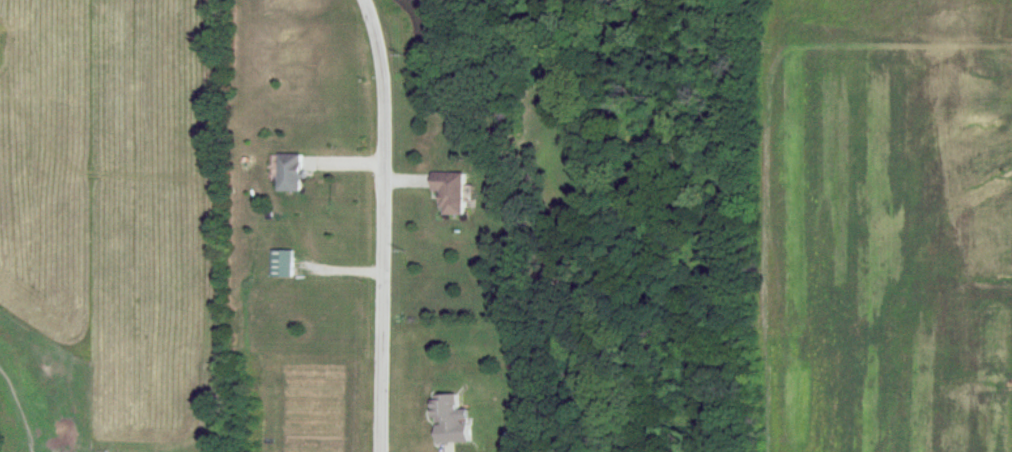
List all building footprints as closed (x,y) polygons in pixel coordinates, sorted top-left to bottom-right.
[(277,192),(301,192),(301,156),(277,156),(277,192)] [(462,216),(462,174),(430,174),(430,191),(440,191),(440,216),(462,216)] [(293,250),(270,250),(270,279),(293,279),(293,250)] [(432,445),(471,444),(470,424),(456,424),(456,395),(431,396),(432,445)]
